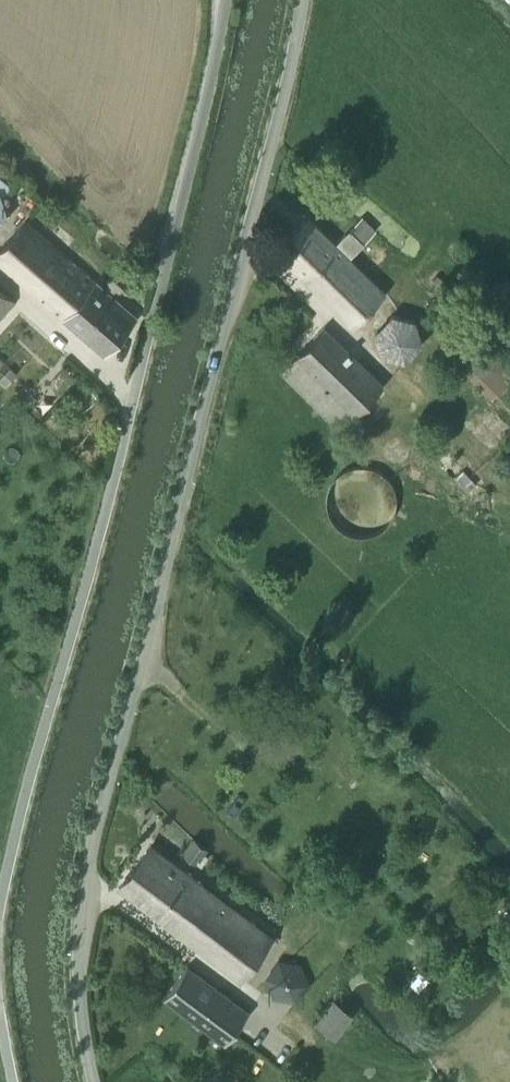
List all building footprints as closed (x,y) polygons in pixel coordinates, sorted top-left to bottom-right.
[(307,215),(275,247),(352,323),(384,291),(349,256),(375,230),(361,216),(335,243),(307,215)] [(136,315),(111,293),(116,288),(119,290),(130,278),(117,267),(106,279),(109,281),(104,287),(95,279),(94,280),(24,219),(0,247),(0,262),(63,317),(62,317),(103,353),(136,315)] [(15,300),(0,287),(0,316),(15,300)] [(405,362),(422,343),(416,319),(392,314),(374,331),(381,354),(405,362)] [(340,429),(384,384),(324,325),(280,370),(340,429)] [(393,508),(394,501),(393,494),(392,488),(388,481),(384,476),(378,472),(373,469),(366,468),(360,467),(356,468),(347,470),(341,474),(337,478),(332,483),(330,488),(328,494),(328,501),(329,508),(330,513),(333,518),(337,523),(341,527),(347,531),(355,533),(360,534),(367,533),(372,532),(378,529),(384,525),(388,520),(392,513),(393,508)] [(118,887),(240,979),(271,936),(150,845),(118,887)] [(223,1043),(247,1011),(187,966),(163,997),(223,1043)]
